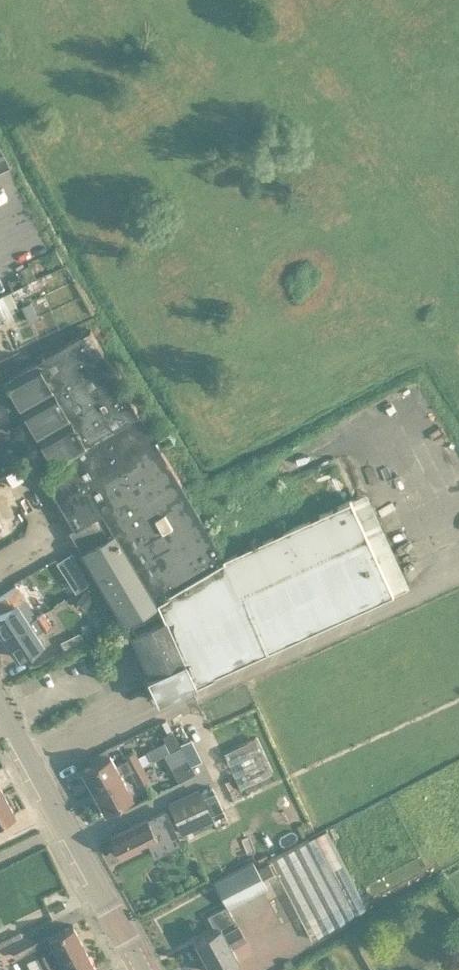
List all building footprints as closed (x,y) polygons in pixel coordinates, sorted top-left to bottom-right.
[(9,159),(0,139),(0,163),(9,159)] [(32,189),(28,181),(0,194),(0,204),(32,189)] [(0,241),(0,267),(12,264),(8,252),(50,240),(47,228),(0,241)] [(2,399),(1,404),(0,405),(0,419),(20,407),(0,371),(0,395),(2,399)] [(69,413),(38,427),(48,449),(79,435),(69,413)] [(75,515),(66,521),(70,526),(100,506),(69,461),(49,475),(75,515)] [(319,616),(409,581),(370,482),(145,569),(158,603),(126,615),(154,686),(210,664),(210,665),(322,622),(319,616)] [(158,529),(178,528),(179,551),(212,549),(211,535),(200,535),(199,513),(169,514),(168,498),(156,498),(158,529)] [(113,517),(79,533),(114,606),(152,588),(144,573),(141,574),(113,517)] [(88,577),(71,546),(56,556),(75,585),(88,577)] [(1,606),(0,606),(0,623),(5,631),(37,610),(17,580),(0,591),(0,605),(1,606)] [(37,610),(5,631),(17,649),(40,635),(34,625),(44,619),(44,620),(50,617),(43,606),(37,610)] [(129,613),(125,607),(118,610),(121,617),(129,613)] [(79,625),(60,635),(64,644),(84,635),(79,625)] [(258,731),(224,745),(240,781),(274,766),(258,731)] [(125,753),(115,758),(110,748),(81,764),(93,785),(122,769),(131,764),(141,758),(152,753),(148,745),(137,750),(134,744),(123,750),(125,753)] [(141,758),(131,764),(138,778),(148,772),(141,758)] [(133,790),(122,769),(93,785),(104,806),(133,790)] [(212,777),(200,782),(199,782),(167,797),(182,828),(214,813),(226,807),(212,777)] [(7,812),(15,808),(4,787),(0,789),(0,816),(7,812)] [(166,825),(162,817),(152,822),(148,813),(110,831),(119,849),(166,825)] [(368,900),(328,822),(271,853),(312,932),(368,900)] [(207,909),(215,923),(195,934),(212,966),(237,952),(231,940),(244,933),(237,920),(224,927),(220,921),(234,913),(228,902),(267,882),(263,873),(266,872),(270,880),(278,875),(275,868),(268,856),(257,862),(253,856),(214,876),(226,899),(207,909)] [(47,945),(47,944),(38,948),(49,969),(52,969),(58,966),(53,955),(60,952),(84,940),(73,918),(49,931),(55,941),(47,945)] [(43,936),(36,923),(11,936),(18,950),(43,936)] [(70,969),(90,969),(87,965),(95,961),(84,940),(60,952),(70,969)]
